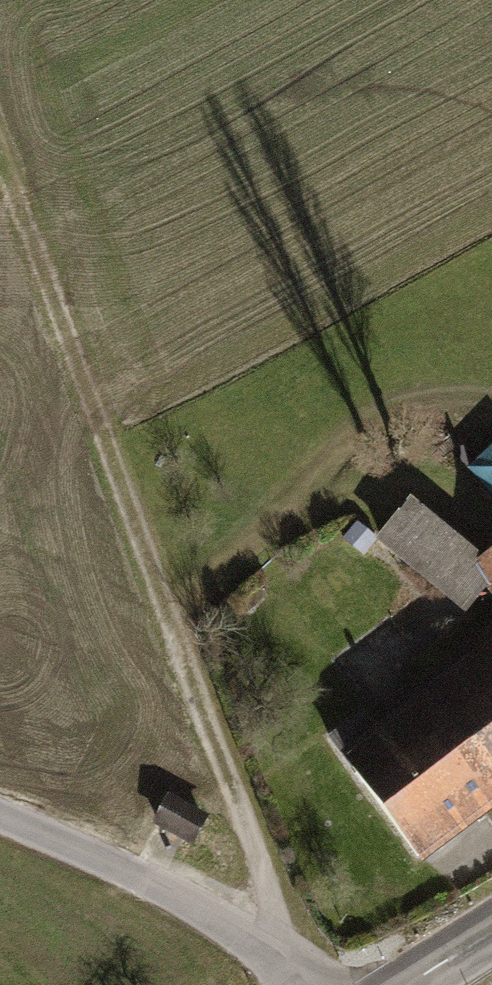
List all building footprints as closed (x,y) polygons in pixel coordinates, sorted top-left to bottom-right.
[(462,567),(489,547),(411,484),(365,540),(456,615),(478,588),(462,567)] [(491,608),(491,545),(489,547),(462,567),(478,588),(491,608)] [(344,749),(423,858),(491,808),(491,642),(344,749)] [(150,826),(193,850),(208,824),(165,800),(150,826)]
